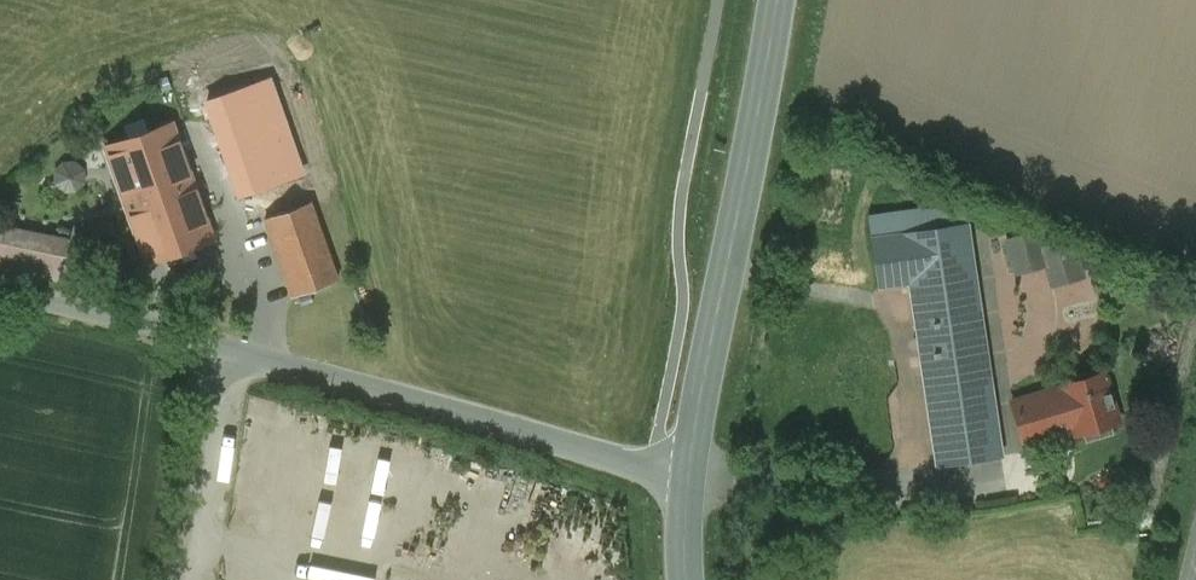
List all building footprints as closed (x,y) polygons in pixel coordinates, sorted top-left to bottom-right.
[(302,179),(277,110),(232,126),(257,195),(302,179)] [(171,125),(107,146),(125,197),(188,174),(171,125)] [(55,186),(84,187),(84,158),(55,158),(55,186)] [(188,174),(125,197),(148,259),(211,237),(188,174)] [(311,202),(264,218),(292,295),(338,279),(311,202)] [(968,221),(871,234),(878,286),(912,281),(938,463),(1000,455),(968,221)] [(0,225),(0,267),(59,279),(67,239),(0,225)] [(1032,229),(1003,240),(1015,271),(1044,260),(1038,245),(1032,229)] [(1067,234),(1038,245),(1044,260),(1052,280),(1081,270),(1067,234)] [(1104,373),(1062,385),(1075,429),(1076,432),(1083,430),(1111,422),(1117,420),(1104,373)] [(1063,387),(1013,402),(1025,443),(1075,429),(1063,387)] [(1111,422),(1083,430),(1086,440),(1114,432),(1111,422)]
